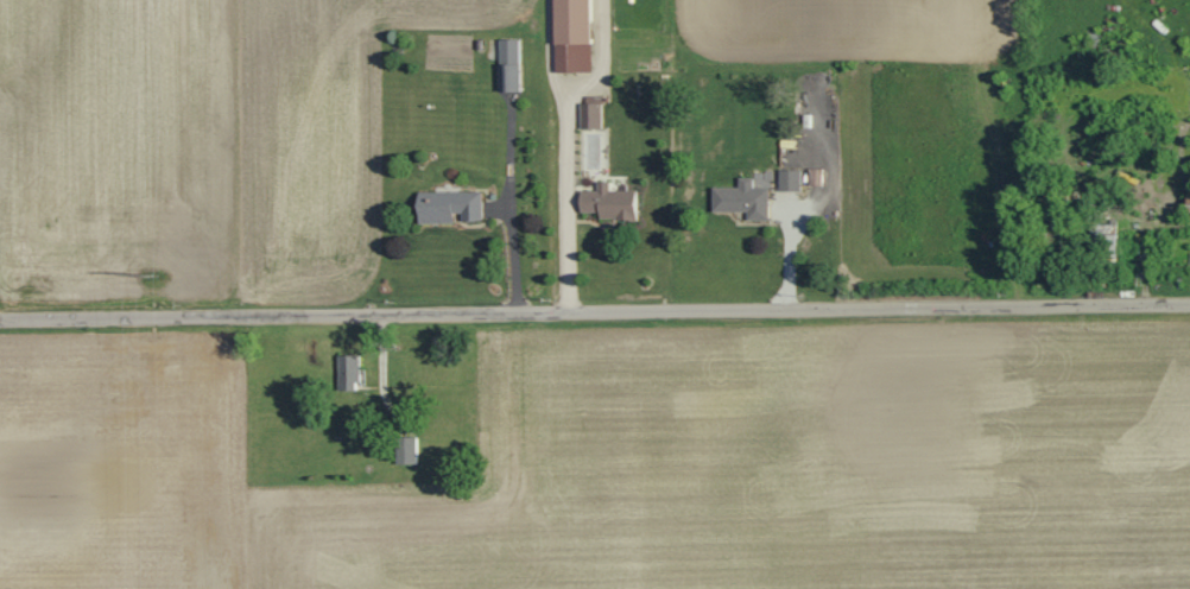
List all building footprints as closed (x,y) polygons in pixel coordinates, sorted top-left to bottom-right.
[(591,0),(554,0),(555,73),(592,72),(591,0)] [(500,92),(520,92),(519,40),(498,40),(500,92)] [(602,104),(581,104),(582,129),(602,129),(602,104)] [(800,170),(780,171),(780,192),(801,192),(800,170)] [(823,187),(823,170),(810,170),(809,186),(823,187)] [(712,188),(712,212),(747,212),(747,220),(769,221),(769,188),(752,188),(753,178),(738,178),(738,189),(712,188)] [(636,220),(635,191),(610,191),(610,183),(597,183),(597,192),(580,192),(581,214),(598,214),(599,221),(636,220)] [(482,192),(417,193),(418,225),(454,224),(453,214),(462,213),(462,221),(483,221),(482,192)] [(359,356),(338,357),(339,391),(360,391),(359,356)] [(397,438),(397,466),(418,465),(418,438),(397,438)]
